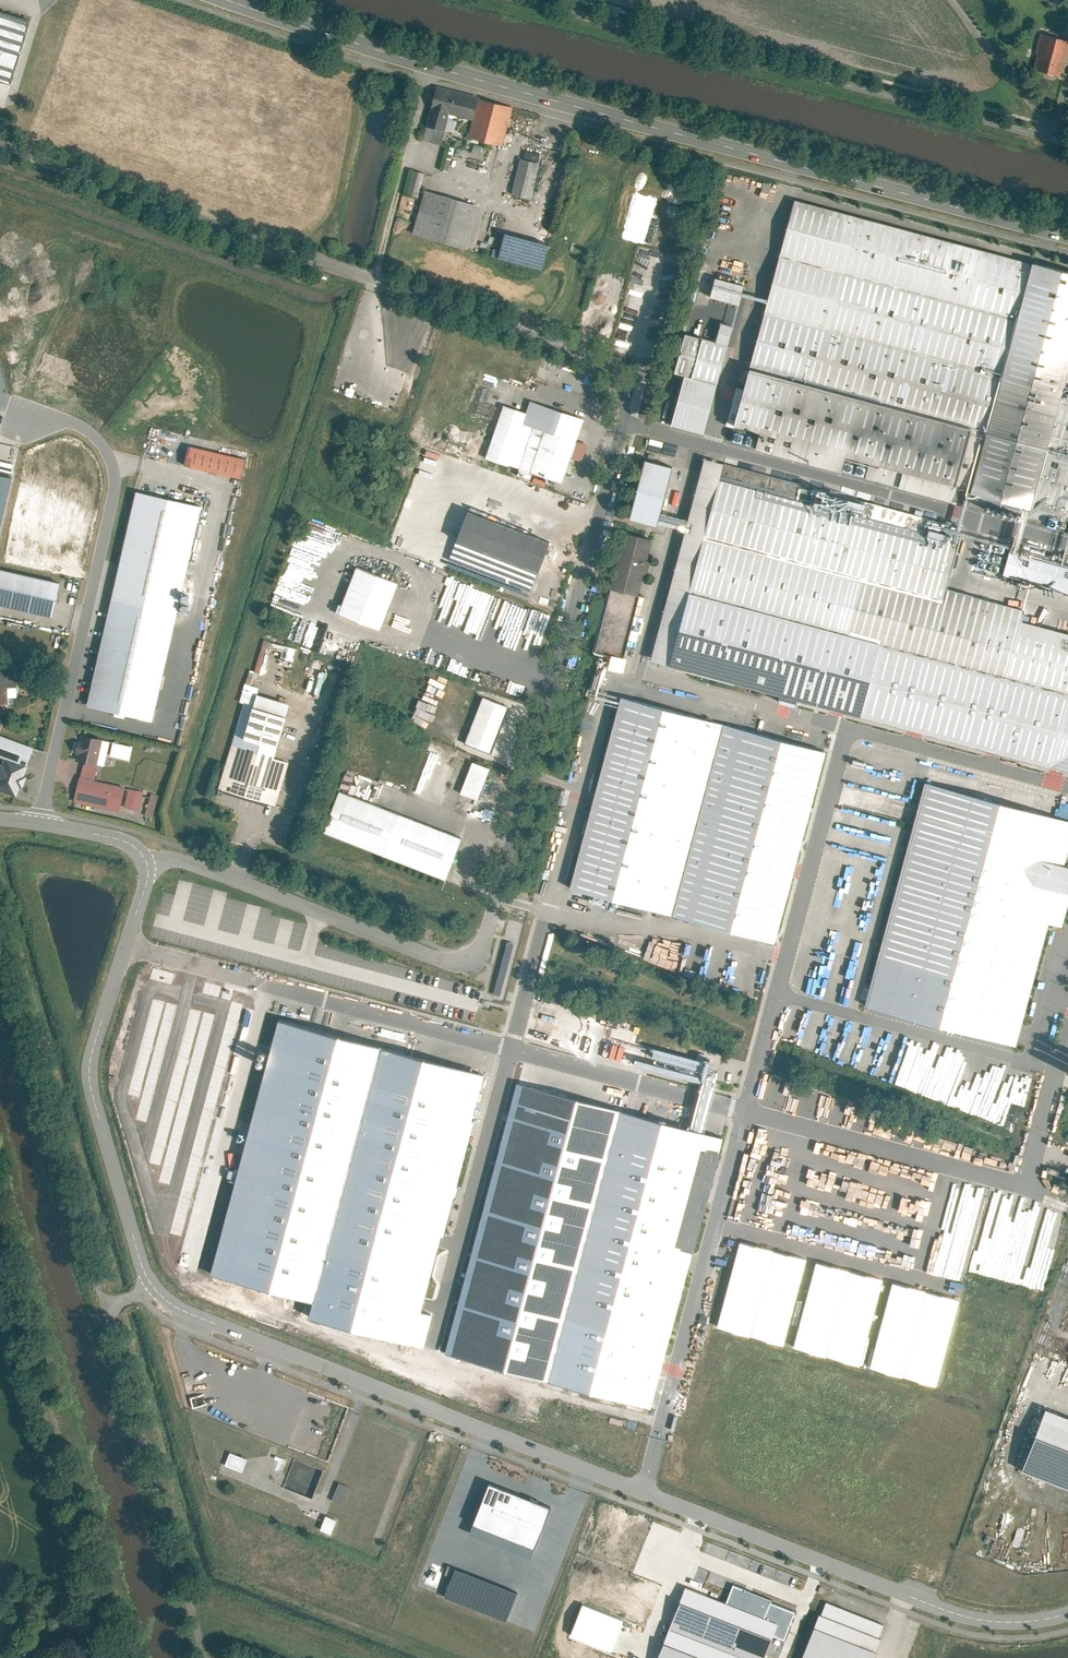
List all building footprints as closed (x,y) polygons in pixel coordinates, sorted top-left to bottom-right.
[(0,11),(0,79),(2,80),(21,17),(0,11)] [(1040,33),(1035,53),(1037,54),(1033,69),(1060,76),(1064,61),(1066,62),(1067,56),(1067,41),(1040,33)] [(477,97),(435,85),(429,106),(450,112),(471,119),(477,97)] [(466,133),(501,143),(511,107),(477,97),(471,119),(466,133)] [(420,138),(440,144),(450,112),(429,106),(420,138)] [(539,162),(518,156),(507,191),(529,197),(539,162)] [(416,196),(421,173),(410,170),(407,182),(404,181),(401,193),(416,196)] [(477,205),(423,189),(411,230),(465,246),(477,205)] [(796,198),(730,441),(968,505),(971,492),(1029,507),(1025,521),(1067,532),(1067,272),(796,198)] [(755,242),(752,242),(755,226),(750,225),(746,253),(753,254),(755,242)] [(547,243),(503,232),(496,257),(540,268),(547,243)] [(708,276),(702,295),(736,304),(739,292),(736,291),(738,284),(708,276)] [(661,423),(696,433),(726,325),(713,322),(708,341),(676,332),(664,371),(675,374),(661,423)] [(502,404),(483,456),(559,482),(569,455),(575,439),(582,418),(529,399),(525,412),(502,404)] [(569,455),(581,459),(587,443),(575,439),(569,455)] [(632,457),(617,517),(646,524),(662,465),(632,457)] [(705,458),(670,587),(689,592),(724,463),(705,458)] [(724,463),(689,592),(878,643),(859,716),(1049,767),(1067,696),(1067,634),(1021,621),(1024,610),(945,589),(962,528),(724,463)] [(5,552),(19,474),(0,471),(0,551),(5,552)] [(137,491),(87,705),(152,720),(202,506),(137,491)] [(549,544),(469,512),(449,562),(529,594),(549,544)] [(611,589),(637,595),(642,574),(646,575),(649,561),(646,560),(651,539),(625,533),(611,589)] [(1002,575),(1067,592),(1067,565),(1009,549),(1002,575)] [(396,581),(353,565),(336,613),(378,629),(396,581)] [(0,569),(0,603),(50,614),(57,582),(0,569)] [(651,660),(669,664),(689,592),(670,587),(651,660)] [(611,589),(595,652),(613,656),(624,659),(640,596),(637,595),(611,589)] [(493,615),(495,604),(514,609),(516,601),(510,600),(509,601),(502,599),(503,596),(489,592),(484,612),(493,615)] [(669,664),(859,716),(878,643),(689,592),(669,664)] [(624,659),(613,656),(610,668),(623,671),(626,660),(624,659)] [(17,663),(0,664),(0,686),(18,685),(17,663)] [(46,684),(50,674),(37,669),(33,679),(46,684)] [(288,703),(244,691),(215,788),(275,805),(288,761),(272,757),(288,703)] [(507,707),(481,696),(463,741),(490,752),(507,707)] [(1049,767),(1067,773),(1067,696),(1049,767)] [(571,884),(773,939),(824,753),(622,697),(571,884)] [(0,734),(0,755),(3,756),(24,764),(31,745),(0,734)] [(103,739),(82,735),(77,760),(98,764),(103,739)] [(422,746),(410,789),(444,799),(457,756),(422,746)] [(3,756),(0,763),(0,790),(13,795),(17,785),(20,786),(26,769),(23,768),(24,764),(3,756)] [(488,768),(470,761),(458,791),(476,799),(488,768)] [(1015,1043),(1057,890),(1067,893),(1067,866),(1063,865),(1067,848),(1067,822),(925,784),(866,1003),(1015,1043)] [(136,811),(141,791),(126,788),(121,807),(136,811)] [(461,839),(338,790),(322,831),(445,879),(461,839)] [(151,816),(155,794),(148,793),(144,815),(151,816)] [(272,1024),(206,1272),(302,1300),(376,1052),(272,1024)] [(298,1318),(404,1342),(479,1078),(376,1052),(302,1300),(298,1318)] [(550,1383),(649,1409),(720,1140),(621,1114),(613,1144),(550,1383)] [(446,1356),(550,1383),(613,1144),(509,1116),(446,1356)] [(1052,1246),(1033,1242),(1032,1238),(1031,1242),(1026,1243),(1016,1262),(1012,1260),(1018,1229),(1005,1233),(1004,1226),(1009,1218),(1003,1219),(1004,1221),(998,1232),(993,1231),(991,1223),(988,1224),(983,1233),(973,1231),(974,1229),(948,1236),(943,1244),(939,1241),(932,1274),(967,1281),(969,1273),(1044,1287),(1052,1246)] [(784,1347),(807,1261),(740,1243),(717,1330),(784,1347)] [(862,1365),(884,1279),(817,1262),(795,1348),(862,1365)] [(936,1385),(959,1299),(891,1281),(869,1367),(936,1385)] [(1022,1469),(1067,1487),(1067,1418),(1045,1409),(1022,1469)] [(233,1451),(229,1465),(247,1470),(251,1456),(233,1451)] [(296,1460),(291,1475),(301,1478),(320,1485),(325,1469),(296,1460)] [(342,1480),(334,1499),(346,1504),(353,1485),(342,1480)] [(491,1481),(476,1518),(533,1542),(548,1505),(491,1481)] [(329,1514),(323,1528),(336,1534),(343,1520),(329,1514)] [(513,1593),(450,1568),(440,1595),(502,1620),(513,1593)] [(800,1657),(873,1657),(881,1638),(878,1636),(883,1623),(826,1600),(820,1613),(818,1613),(800,1657)]
